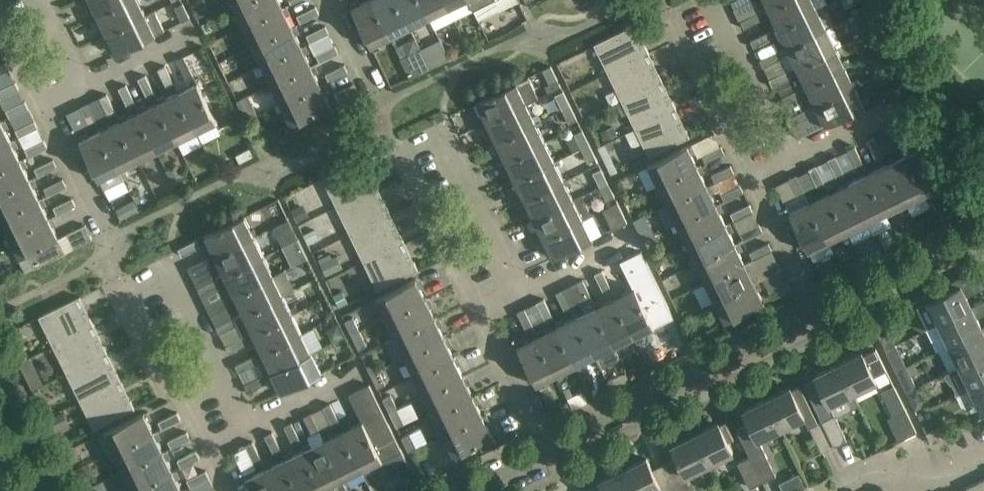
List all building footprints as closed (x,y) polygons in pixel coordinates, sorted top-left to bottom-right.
[(97,14),(125,0),(90,0),(97,14)] [(146,14),(140,0),(125,0),(97,14),(106,33),(146,14)] [(197,18),(209,12),(203,0),(198,0),(190,4),(197,18)] [(283,6),(280,0),(247,0),(233,7),(243,26),(283,6)] [(373,0),(365,0),(352,7),(371,47),(391,37),(373,0)] [(397,0),(373,0),(391,37),(411,27),(397,0)] [(421,0),(397,0),(411,27),(430,18),(421,0)] [(449,8),(445,0),(421,0),(430,18),(449,8)] [(449,8),(467,0),(445,0),(449,8)] [(474,10),(493,0),(469,0),(474,10)] [(731,1),(735,8),(752,0),(734,0),(731,1)] [(813,0),(784,0),(768,8),(777,27),(817,8),(813,0)] [(190,17),(183,3),(175,7),(182,21),(190,17)] [(292,26),(283,6),(243,26),(252,45),(292,26)] [(319,13),(316,6),(298,15),(301,22),(319,13)] [(817,8),(777,27),(787,47),(827,27),(817,8)] [(164,30),(154,10),(146,14),(106,33),(116,53),(164,30)] [(763,19),(760,12),(741,21),(744,28),(763,19)] [(594,44),(608,72),(649,52),(645,45),(641,47),(631,27),(636,25),(635,24),(594,44)] [(329,32),(325,25),(307,34),(311,41),(329,32)] [(262,65),(302,45),(292,26),(252,45),(262,65)] [(827,27),(787,47),(796,66),(836,47),(827,27)] [(773,38),(769,31),(750,40),(754,47),(773,38)] [(395,45),(411,77),(430,68),(425,57),(414,36),(395,45)] [(271,84),(311,65),(302,45),(262,65),(271,84)] [(338,52),(335,45),(316,54),(319,61),(338,52)] [(448,48),(446,52),(448,57),(453,58),(457,56),(459,52),(457,47),(452,46),(448,48)] [(836,47),(796,66),(806,86),(846,66),(836,47)] [(782,57),(779,50),(760,60),(763,67),(782,57)] [(425,57),(430,68),(442,62),(437,51),(425,57)] [(649,52),(608,72),(622,100),(662,80),(659,73),(654,75),(644,55),(649,53),(649,52)] [(193,74),(184,56),(177,59),(186,78),(193,74)] [(6,62),(0,64),(0,73),(9,68),(6,62)] [(579,75),(572,62),(561,68),(567,81),(579,75)] [(348,71),(344,64),(325,73),(329,80),(348,71)] [(174,84),(165,65),(158,68),(167,87),(174,84)] [(281,104),(321,84),(311,65),(271,84),(281,104)] [(561,86),(551,65),(543,69),(549,83),(545,85),(548,92),(561,86)] [(806,86),(815,105),(855,85),(846,66),(806,86)] [(769,79),(773,86),(792,77),(788,70),(769,79)] [(154,93),(145,75),(138,78),(148,97),(154,93)] [(477,101),(487,122),(527,102),(538,97),(528,76),(477,101)] [(662,80),(622,100),(635,128),(676,108),(672,101),(668,103),(658,83),(662,81),(662,80)] [(15,81),(0,89),(0,97),(19,88),(15,81)] [(177,92),(197,132),(217,122),(197,82),(177,92)] [(357,91),(354,83),(335,93),(338,100),(357,91)] [(135,103),(125,84),(119,87),(128,106),(135,103)] [(331,104),(321,84),(281,104),(291,124),(331,104)] [(855,85),(815,105),(825,125),(865,105),(855,85)] [(801,96),(798,89),(779,98),(782,105),(801,96)] [(554,94),(562,109),(570,105),(563,90),(554,94)] [(197,132),(177,92),(158,101),(178,142),(197,132)] [(115,112),(106,94),(99,97),(108,116),(115,112)] [(487,122),(496,141),(536,121),(527,102),(538,97),(527,102),(487,122)] [(28,107),(25,100),(6,109),(9,116),(28,107)] [(178,142),(158,101),(139,111),(158,151),(175,184),(180,182),(173,166),(174,166),(168,152),(167,153),(164,148),(178,142)] [(96,122),(87,103),(80,106),(89,125),(96,122)] [(253,105),(242,111),(246,120),(258,114),(253,105)] [(577,119),(570,105),(562,109),(569,124),(577,119)] [(676,108),(635,128),(649,156),(689,136),(686,128),(681,130),(672,111),(676,108)] [(811,116),(807,109),(788,118),(792,125),(811,116)] [(119,120),(139,161),(158,151),(139,111),(119,120)] [(922,136),(912,118),(905,121),(914,140),(922,136)] [(11,140),(1,120),(0,121),(0,145),(11,140)] [(38,127),(34,120),(16,129),(19,136),(38,127)] [(139,161),(119,120),(100,130),(119,170),(139,161)] [(496,141),(506,160),(546,141),(536,121),(496,141)] [(600,131),(605,140),(617,133),(613,125),(600,131)] [(902,146),(893,127),(886,130),(895,149),(902,146)] [(581,148),(589,144),(582,129),(573,133),(574,135),(566,139),(572,151),(580,147),(581,148)] [(119,170),(100,130),(80,140),(99,180),(119,170)] [(883,155),(874,137),(867,140),(876,159),(883,155)] [(47,146),(44,139),(25,148),(28,155),(47,146)] [(11,140),(0,145),(0,169),(20,159),(11,140)] [(515,180),(555,160),(546,141),(506,160),(515,180)] [(599,146),(612,173),(618,170),(605,143),(599,146)] [(589,144),(581,148),(588,162),(596,158),(589,144)] [(926,144),(906,154),(926,194),(946,184),(926,144)] [(657,185),(697,165),(688,145),(648,165),(657,185)] [(724,152),(721,145),(702,155),(705,162),(724,152)] [(864,165),(854,146),(847,150),(856,168),(864,165)] [(912,215),(931,206),(925,194),(926,194),(906,154),(887,163),(906,203),(906,204),(912,215)] [(844,174),(835,156),(828,159),(837,178),(844,174)] [(323,177),(336,205),(377,185),(373,178),(369,180),(359,161),(364,158),(363,157),(323,177)] [(30,179),(20,159),(0,169),(0,193),(30,179)] [(57,165),(53,159),(34,168),(38,175),(57,165)] [(515,180),(524,199),(564,179),(555,160),(515,180)] [(906,203),(887,163),(867,173),(887,213),(906,204),(906,203)] [(707,185),(697,165),(657,185),(667,204),(707,185)] [(734,172),(730,165),(711,174),(715,181),(734,172)] [(824,184),(815,165),(809,168),(818,187),(824,184)] [(593,172),(600,187),(608,182),(601,168),(593,172)] [(887,213),(867,173),(848,182),(867,222),(887,213)] [(805,193),(796,175),(789,178),(798,197),(805,193)] [(66,185),(63,178),(44,187),(47,194),(66,185)] [(30,179),(0,193),(0,217),(39,198),(30,179)] [(565,180),(564,179),(524,199),(534,219),(574,199),(565,180)] [(608,182),(600,187),(607,201),(615,197),(608,182)] [(867,222),(848,182),(828,192),(848,232),(867,222)] [(743,191),(740,184),(721,193),(725,200),(743,191)] [(377,185),(336,205),(350,233),(390,213),(387,206),(383,208),(373,188),(377,186),(377,185)] [(707,185),(667,204),(676,224),(716,204),(707,185)] [(829,241),(848,232),(828,192),(809,201),(829,241)] [(574,199),(534,219),(543,238),(583,218),(584,219),(590,216),(592,215),(582,195),(574,199)] [(76,204),(72,197),(53,207),(57,214),(76,204)] [(39,198),(0,217),(0,218),(9,237),(49,218),(39,198)] [(138,209),(133,199),(116,208),(121,218),(138,209)] [(627,222),(617,201),(602,209),(612,229),(627,222)] [(829,241),(809,201),(789,211),(809,251),(829,241)] [(291,209),(297,221),(305,217),(299,204),(291,209)] [(686,243),(726,224),(716,204),(676,224),(686,243)] [(753,211),(749,204),(731,213),(734,220),(753,211)] [(350,233),(364,261),(404,241),(401,234),(396,236),(386,216),(391,214),(390,213),(350,233)] [(215,255),(254,235),(245,215),(205,235),(215,255)] [(634,220),(640,232),(649,227),(643,215),(634,220)] [(583,218),(543,238),(553,258),(593,238),(584,219),(590,216),(584,219),(583,218)] [(9,237),(19,257),(28,252),(35,266),(65,252),(49,218),(9,237)] [(283,246),(297,239),(288,220),(274,227),(283,246)] [(762,230),(759,223),(740,232),(743,239),(762,230)] [(92,238),(85,224),(67,233),(74,248),(92,238)] [(686,243),(695,262),(735,243),(726,224),(686,243)] [(303,234),(311,249),(321,244),(313,229),(303,234)] [(264,255),(254,235),(215,255),(224,274),(264,255)] [(201,246),(197,239),(178,248),(182,255),(201,246)] [(404,241),(364,261),(377,289),(418,269),(414,261),(410,263),(400,243),(404,241)] [(753,258),(753,259),(772,250),(768,242),(749,252),(753,258)] [(705,282),(745,262),(735,243),(695,262),(705,282)] [(318,258),(326,275),(337,270),(329,253),(318,258)] [(274,274),(264,255),(224,274),(234,294),(274,274)] [(210,265),(207,258),(188,268),(191,275),(210,265)] [(630,279),(621,260),(614,264),(623,283),(630,279)] [(714,301),(754,282),(745,262),(705,282),(714,301)] [(778,262),(759,271),(762,278),(781,269),(778,262)] [(274,274),(234,294),(243,312),(216,326),(243,313),(283,293),(283,294),(295,288),(286,268),(274,274)] [(611,289),(602,270),(595,273),(604,292),(611,289)] [(220,285),(216,278),(197,287),(201,294),(220,285)] [(385,317),(386,318),(426,298),(416,278),(376,298),(384,314),(380,316),(381,319),(385,317)] [(926,293),(929,300),(917,307),(927,329),(939,323),(972,307),(971,306),(961,285),(957,278),(926,293)] [(592,298),(582,279),(575,283),(585,302),(592,298)] [(791,288),(787,281),(768,290),(772,297),(791,288)] [(724,321),(764,302),(754,282),(714,301),(724,321)] [(635,287),(615,297),(635,336),(654,327),(635,287)] [(226,345),(244,336),(253,332),(293,313),(284,294),(295,288),(283,294),(283,293),(243,313),(216,326),(220,333),(237,324),(243,336),(226,345)] [(572,308),(563,289),(556,292),(565,311),(572,308)] [(342,291),(334,295),(339,306),(347,302),(342,291)] [(58,343),(90,327),(89,327),(94,325),(90,317),(86,319),(76,299),(80,297),(80,296),(39,316),(40,317),(44,315),(50,326),(46,328),(54,345),(58,343)] [(229,304),(226,297),(207,306),(210,313),(229,304)] [(595,306),(615,346),(635,336),(615,297),(595,306)] [(389,335),(391,338),(395,337),(435,318),(426,298),(386,318),(393,333),(389,335)] [(553,317),(544,298),(537,302),(546,321),(553,317)] [(615,346),(595,306),(576,316),(596,356),(595,356),(601,368),(621,359),(615,346)] [(939,323),(927,329),(938,350),(949,345),(982,328),(972,307),(939,323)] [(533,327),(524,308),(517,311),(526,330),(533,327)] [(262,352),(302,332),(293,313),(253,332),(262,352)] [(894,332),(885,314),(871,320),(880,338),(894,332)] [(345,320),(352,334),(360,331),(353,316),(345,320)] [(557,325),(576,365),(594,356),(601,368),(595,356),(596,356),(576,316),(557,325)] [(405,357),(445,337),(435,318),(395,337),(405,357)] [(331,326),(329,334),(332,341),(344,334),(338,322),(331,326)] [(537,335),(557,375),(560,380),(565,377),(562,372),(576,365),(557,325),(537,335)] [(6,332),(12,344),(25,338),(19,326),(6,332)] [(71,370),(103,355),(107,352),(104,345),(99,347),(90,327),(58,343),(63,354),(59,356),(67,372),(71,370)] [(983,354),(983,332),(982,328),(949,345),(960,366),(983,354)] [(360,331),(352,334),(359,349),(367,345),(360,331)] [(262,352),(272,371),(312,351),(302,332),(262,352)] [(537,384),(557,375),(537,335),(517,344),(537,384)] [(244,337),(244,336),(226,345),(229,352),(248,343),(245,336),(244,337)] [(414,376),(454,356),(445,337),(405,357),(412,372),(409,374),(410,377),(414,375),(414,376)] [(896,371),(906,366),(895,344),(885,349),(896,371)] [(853,393),(876,382),(874,377),(885,371),(875,349),(863,355),(862,352),(839,363),(853,393)] [(312,351),(272,371),(282,391),(321,372),(312,351)] [(960,366),(945,373),(948,376),(951,379),(954,382),(957,389),(957,394),(983,381),(983,354),(960,366)] [(73,384),(81,400),(121,380),(117,372),(113,375),(103,355),(71,370),(77,382),(73,384)] [(258,362),(254,355),(235,364),(239,372),(258,362)] [(371,373),(379,369),(372,355),(364,359),(371,373)] [(454,356),(414,376),(424,395),(464,376),(454,356)] [(20,362),(26,375),(36,370),(29,357),(20,362)] [(834,445),(847,439),(830,404),(853,393),(839,363),(815,375),(817,378),(804,384),(822,420),(834,445)] [(917,387),(906,366),(896,371),(907,392),(917,387)] [(627,372),(631,380),(639,377),(634,368),(627,372)] [(386,384),(379,369),(371,373),(378,387),(386,384)] [(267,382),(264,375),(245,384),(248,391),(267,382)] [(429,416),(433,414),(433,415),(473,395),(464,376),(424,395),(431,411),(427,413),(429,416)] [(121,380),(81,400),(85,398),(91,409),(86,411),(94,428),(135,408),(131,400),(126,402),(117,382),(121,380)] [(957,394),(962,404),(966,405),(977,400),(981,410),(983,408),(983,381),(957,394)] [(369,384),(349,394),(362,420),(363,420),(381,456),(400,447),(369,384)] [(822,452),(834,445),(822,420),(818,422),(800,385),(791,389),(790,387),(767,398),(781,428),(803,417),(808,427),(809,426),(822,452)] [(917,432),(894,385),(881,391),(894,416),(888,419),(899,441),(917,432)] [(924,400),(917,388),(907,393),(915,409),(922,406),(924,400)] [(382,397),(390,412),(398,408),(391,393),(382,397)] [(573,408),(587,401),(584,394),(570,401),(573,408)] [(438,435),(442,433),(443,434),(483,415),(473,395),(433,415),(441,430),(437,432),(438,435)] [(781,428),(767,398),(743,410),(749,422),(737,428),(750,455),(762,481),(775,474),(763,450),(764,450),(759,439),(781,428)] [(407,420),(423,413),(417,399),(401,406),(407,420)] [(570,401),(561,406),(565,413),(573,408),(570,401)] [(57,411),(53,402),(42,407),(46,417),(57,411)] [(339,422),(330,403),(323,406),(332,425),(339,422)] [(405,422),(398,408),(390,412),(397,427),(405,422)] [(50,417),(56,428),(69,421),(64,410),(50,417)] [(114,451),(143,436),(154,431),(144,411),(104,431),(114,451)] [(177,411),(158,421),(162,428),(181,419),(177,411)] [(312,445),(304,449),(324,489),(343,479),(323,439),(324,439),(311,412),(304,416),(312,434),(308,436),(312,445)] [(362,470),(343,430),(324,439),(311,412),(324,439),(323,439),(343,479),(362,470)] [(496,443),(483,415),(443,434),(452,454),(478,442),(482,450),(496,443)] [(362,420),(343,430),(362,470),(382,460),(381,456),(363,420),(362,420)] [(718,422),(695,434),(710,463),(733,452),(728,442),(734,439),(725,421),(719,424),(718,422)] [(300,441),(291,422),(284,425),(293,444),(300,441)] [(944,436),(940,426),(926,432),(931,442),(944,436)] [(123,470),(163,451),(154,431),(143,436),(114,451),(123,470)] [(190,438),(187,431),(168,440),(171,447),(190,438)] [(281,450),(272,431),(265,435),(274,454),(281,450)] [(417,447),(410,432),(401,436),(409,452),(417,447)] [(678,457),(665,463),(678,490),(691,485),(686,475),(710,463),(695,434),(672,445),(678,457)] [(262,460),(252,441),(245,444),(255,463),(262,460)] [(304,449),(285,458),(301,490),(319,490),(324,489),(304,449)] [(200,457),(196,450),(177,459),(181,466),(200,457)] [(173,470),(163,451),(123,470),(133,490),(173,470)] [(11,462),(7,454),(0,457),(0,468),(11,462)] [(738,462),(750,487),(762,481),(750,455),(738,462)] [(634,490),(678,490),(665,463),(652,469),(646,457),(623,469),(634,490)] [(285,458),(265,468),(277,490),(301,490),(285,458)] [(252,490),(277,490),(265,468),(245,478),(252,490)] [(623,469),(600,480),(605,490),(634,490),(623,469)] [(182,490),(173,470),(133,490),(179,490),(182,490)] [(209,477),(206,470),(187,479),(190,486),(209,477)] [(785,480),(790,490),(794,490),(809,484),(804,472),(785,480)] [(966,488),(967,489),(962,490),(983,490),(983,479),(966,488)]
